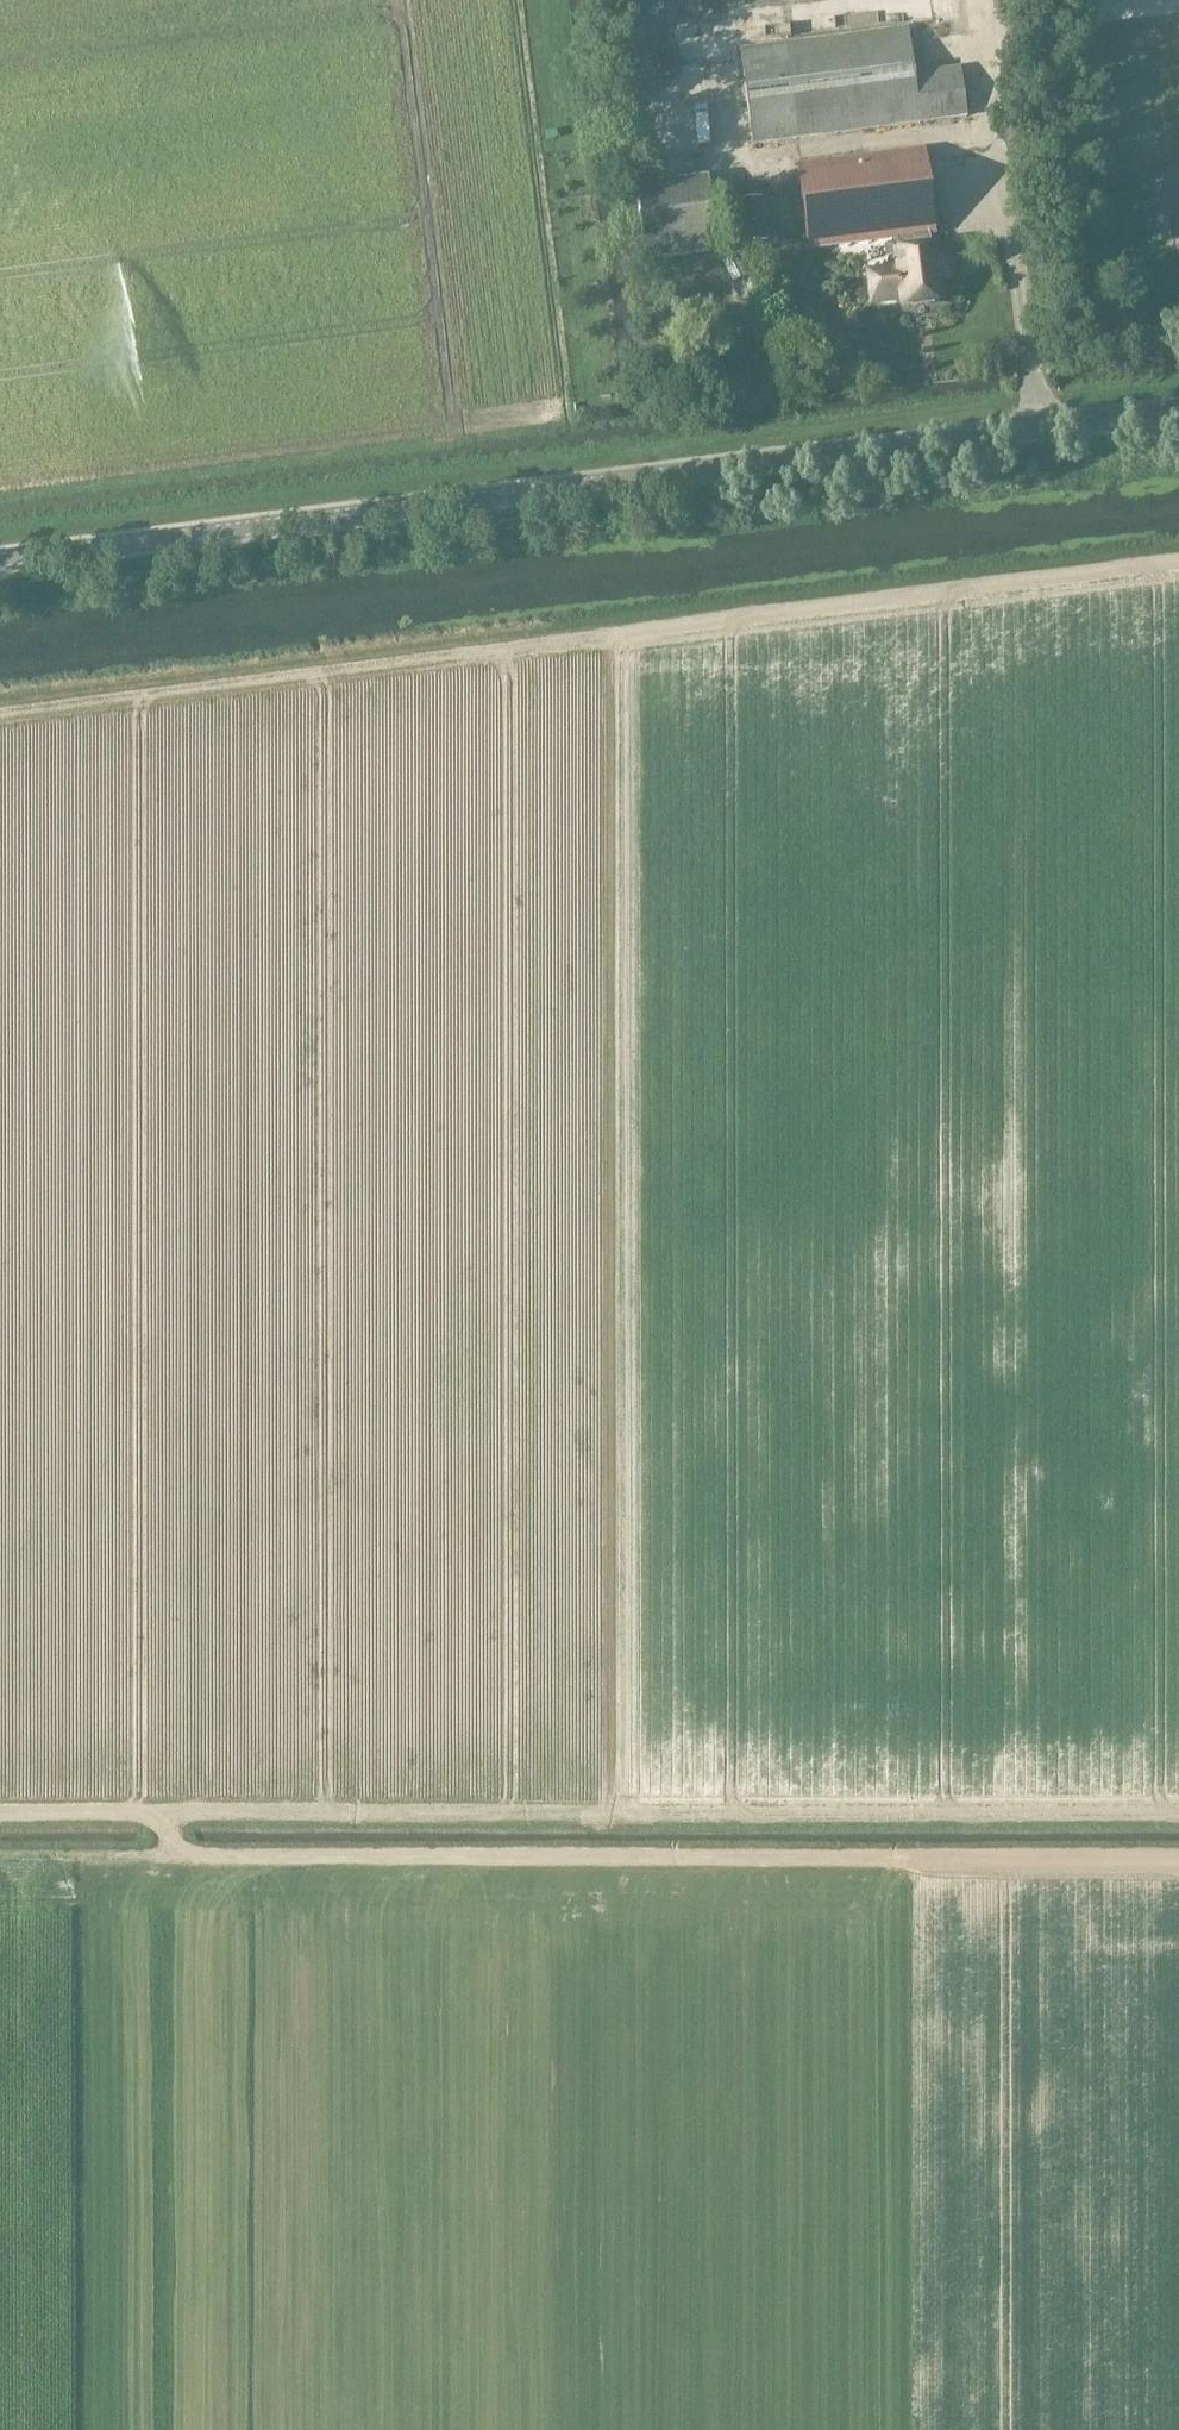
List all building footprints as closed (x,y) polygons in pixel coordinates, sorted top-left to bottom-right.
[(906,27),(739,49),(752,145),(966,116),(959,67),(913,73),(906,27)] [(923,149),(797,165),(808,249),(895,238),(929,234),(934,233),(923,149)] [(711,200),(638,209),(644,259),(717,250),(711,200)] [(897,269),(879,271),(876,276),(875,281),(875,286),(876,291),(879,296),(883,300),(901,297),(902,306),(940,301),(936,275),(947,273),(945,260),(935,262),(933,248),(931,248),(929,234),(895,238),(897,252),(895,252),(897,269)]
